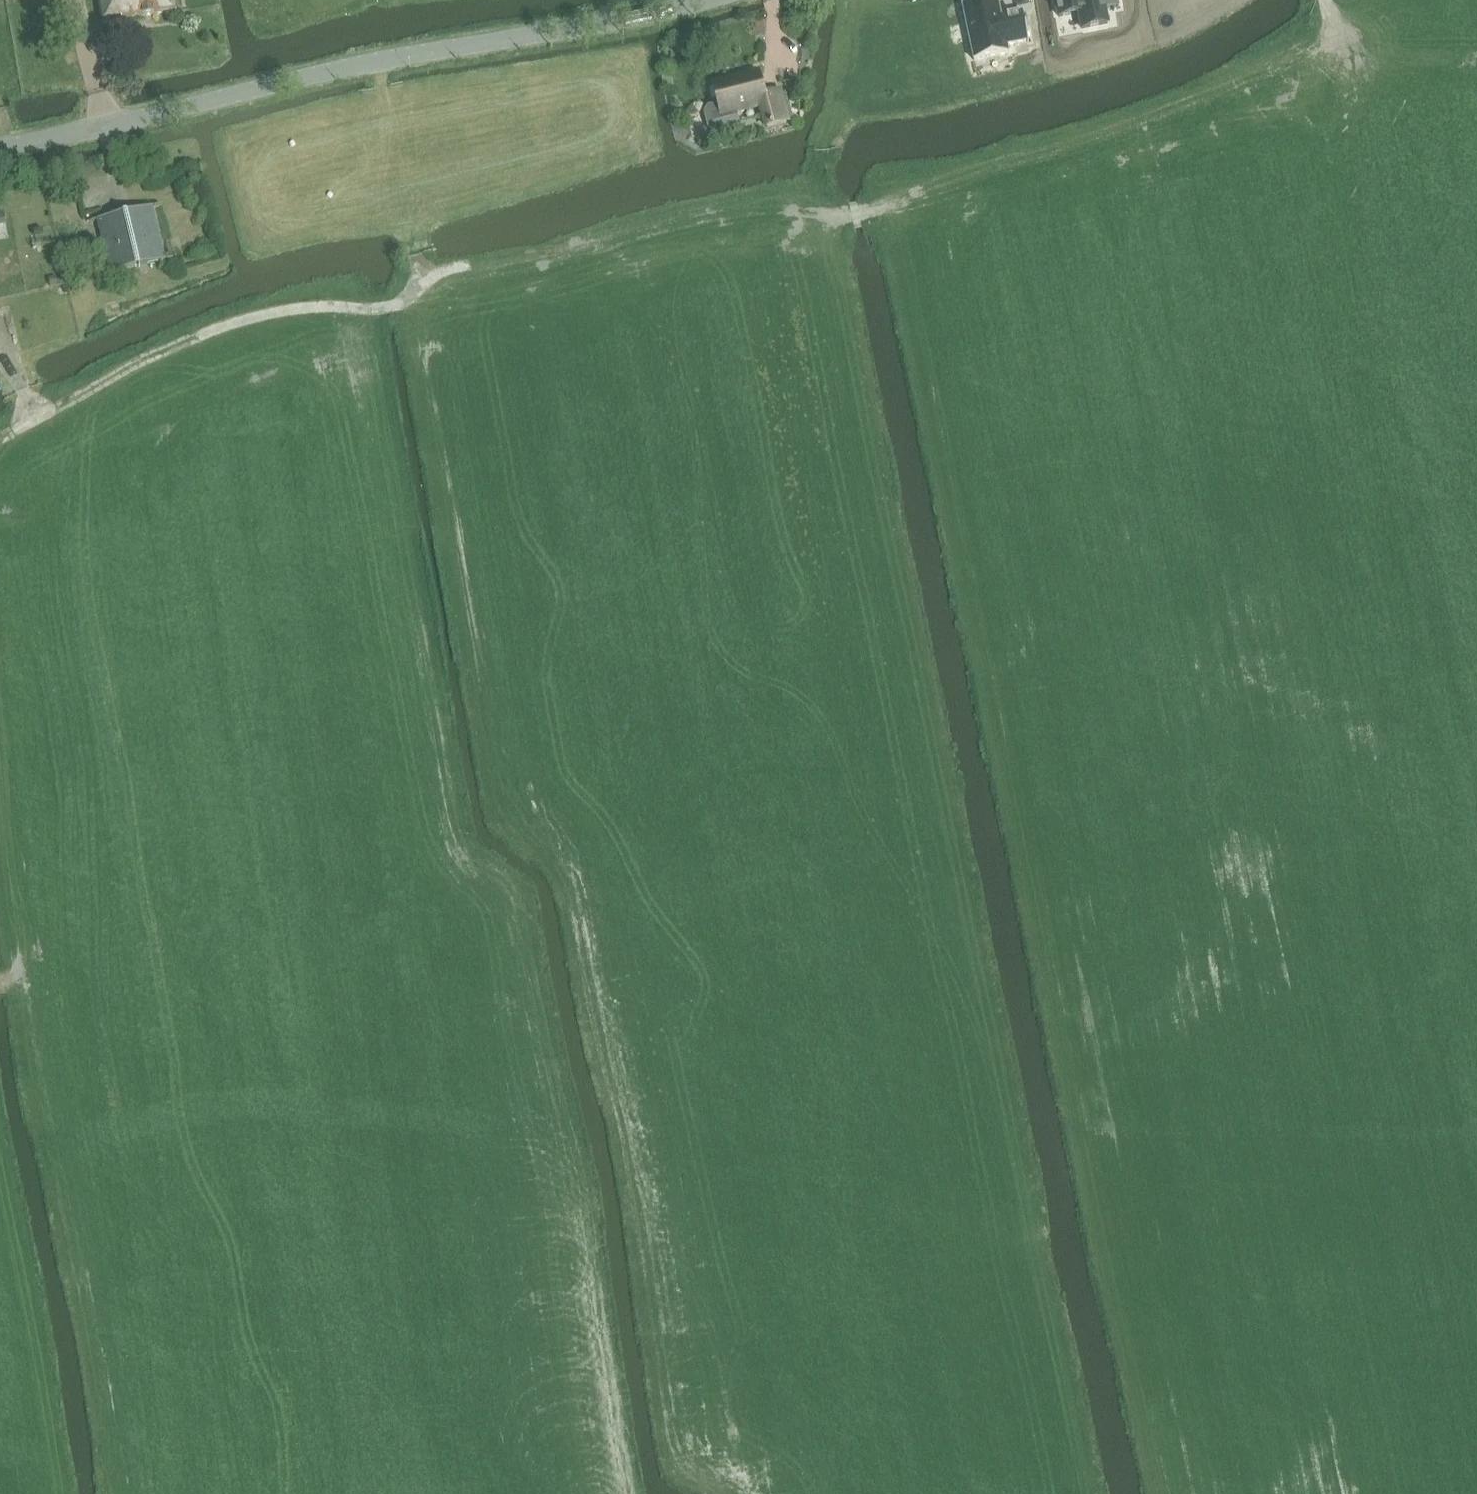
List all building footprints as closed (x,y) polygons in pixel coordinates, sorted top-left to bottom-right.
[(102,19),(123,16),(124,21),(175,14),(173,0),(100,0),(102,19)] [(1018,12),(1016,12),(996,16),(993,0),(966,0),(957,2),(968,59),(1003,53),(1002,45),(1024,41),(1018,12)] [(1059,17),(1079,14),(1082,29),(1108,24),(1105,10),(1119,7),(1118,0),(1056,0),(1059,17)] [(737,113),(761,107),(766,126),(786,122),(778,92),(764,96),(758,74),(712,86),(717,105),(709,107),(705,113),(709,127),(715,130),(739,124),(737,113)] [(111,273),(166,261),(153,207),(99,220),(111,273)]
